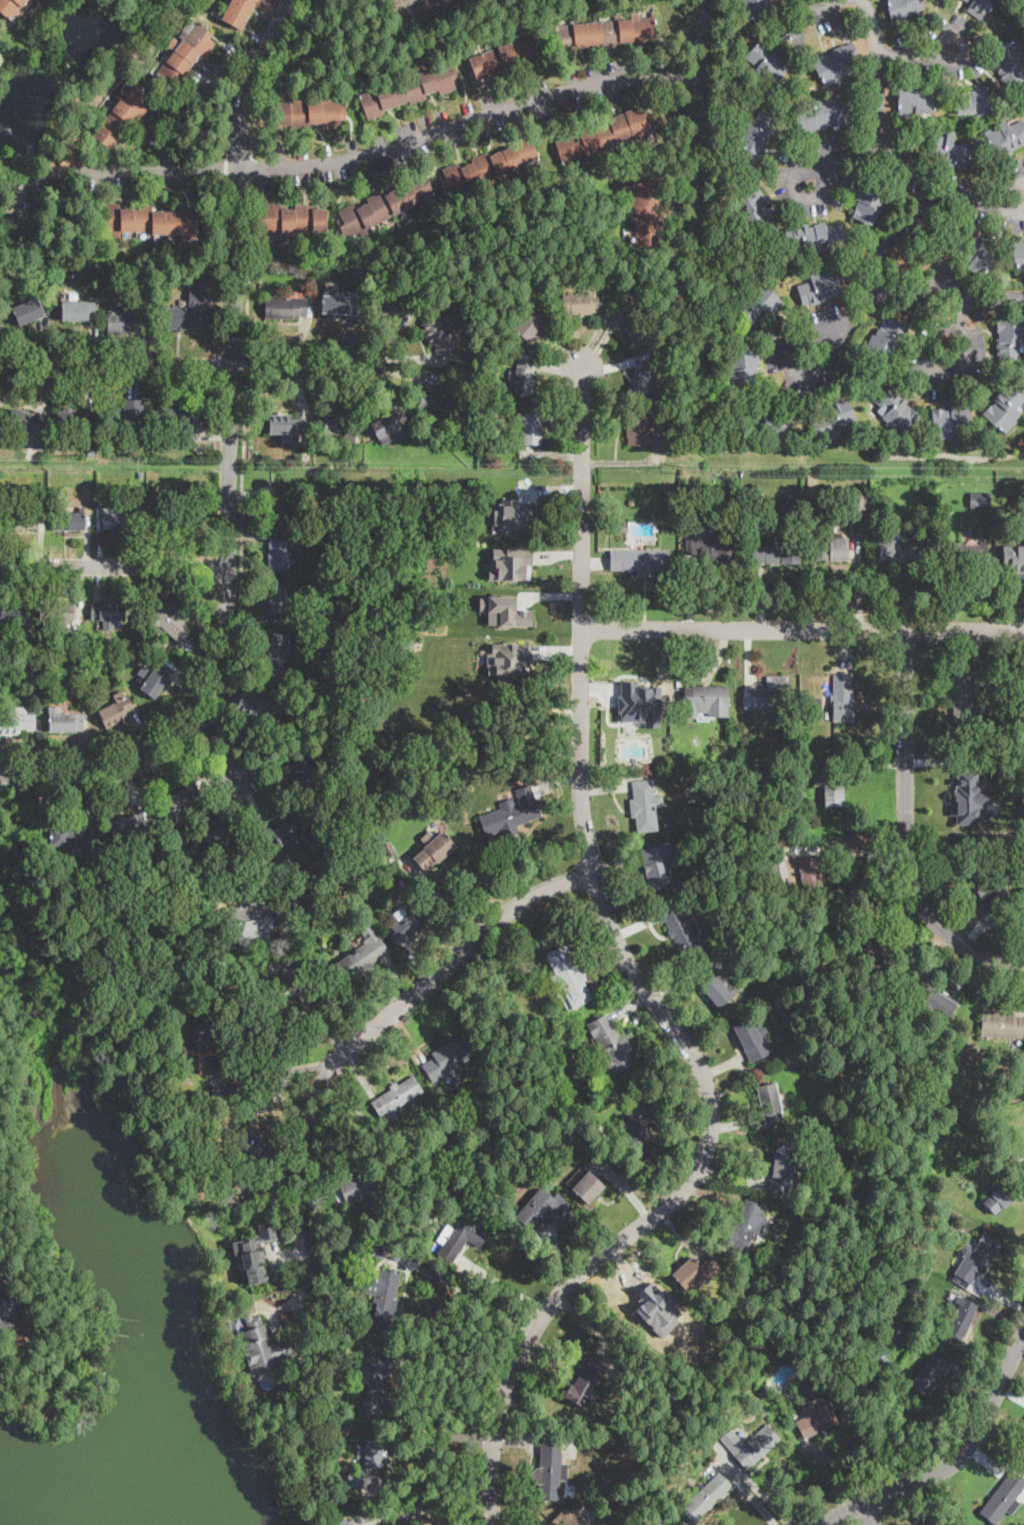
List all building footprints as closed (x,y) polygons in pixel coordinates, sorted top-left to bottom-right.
[(10,20),(0,12),(0,0),(27,0),(10,20)] [(221,20),(232,0),(261,0),(257,8),(255,6),(241,31),(221,20)] [(741,1),(741,0),(770,0),(769,7),(772,8),(771,21),(743,18),(744,2),(741,1)] [(890,7),(888,0),(923,0),(926,9),(921,11),(921,13),(911,16),(912,19),(905,21),(905,22),(904,22),(892,26),(887,8),(890,7)] [(972,3),(968,0),(988,0),(993,4),(982,21),(966,10),(972,3)] [(654,12),(656,33),(656,38),(651,39),(651,46),(633,48),(633,42),(620,43),(621,47),(603,49),(602,46),(575,49),(576,51),(557,52),(555,25),(602,22),(602,14),(616,13),(616,19),(631,18),(631,14),(639,13),(639,18),(652,17),(651,12),(654,12)] [(197,21),(214,34),(210,39),(216,44),(205,58),(201,55),(185,75),(187,77),(175,92),(155,76),(184,40),(179,35),(183,30),(188,33),(197,21)] [(532,30),(539,50),(541,54),(535,56),(537,63),(521,70),(519,66),(508,70),(509,73),(491,80),(490,76),(477,80),(468,59),(511,42),(510,39),(518,36),(519,40),(530,36),(528,31),(532,30)] [(1017,39),(1023,57),(1023,66),(1021,67),(1023,75),(1023,81),(1006,87),(996,60),(994,61),(990,49),(1017,39)] [(762,44),(763,44),(764,43),(778,54),(777,55),(791,66),(779,83),(770,77),(763,73),(760,77),(752,72),(757,66),(746,58),(759,41),(762,44)] [(853,41),(859,57),(852,60),(856,71),(840,77),(842,81),(827,87),(823,77),(819,79),(811,60),(824,55),(824,56),(834,52),(833,49),(853,41)] [(457,89),(440,95),(438,91),(426,95),(427,99),(411,105),(410,103),(384,112),(385,115),(369,121),(359,96),(430,69),(428,64),(433,63),(450,56),(459,80),(454,82),(457,89)] [(134,81),(151,94),(147,99),(154,105),(143,118),(138,115),(130,125),(133,127),(122,142),(118,140),(110,150),(93,136),(121,100),(116,96),(121,90),(124,93),(134,81)] [(935,95),(932,116),(922,114),(922,115),(914,114),(913,117),(898,115),(899,103),(897,103),(900,84),(913,86),(913,88),(920,89),(919,92),(935,95)] [(988,86),(993,114),(976,117),(975,113),(969,114),(969,112),(959,114),(955,94),(976,91),(975,88),(988,86)] [(346,95),(346,116),(347,119),(340,119),(341,128),(323,129),(323,124),(309,125),(309,128),(291,129),(291,126),(277,126),(276,102),(292,101),(292,97),(309,96),(310,100),(321,99),(321,96),(330,95),(330,99),(342,98),(342,95),(346,95)] [(830,99),(830,100),(839,99),(840,106),(855,105),(857,125),(849,126),(850,129),(834,130),(833,125),(829,125),(829,128),(817,129),(818,133),(810,134),(810,135),(800,136),(798,106),(813,105),(813,100),(830,99)] [(642,105),(647,118),(650,117),(656,135),(653,136),(652,134),(638,138),(640,143),(632,145),(631,141),(617,145),(618,148),(580,160),(581,164),(563,169),(554,140),(572,134),(574,143),(577,142),(576,138),(580,137),(578,130),(593,125),(594,128),(609,123),(608,119),(625,113),(624,110),(642,105)] [(779,120),(776,126),(777,127),(763,156),(766,158),(757,175),(739,166),(744,157),(741,156),(744,150),(735,146),(748,120),(753,123),(759,110),(779,120)] [(1022,119),(1023,123),(1023,145),(1012,151),(1014,154),(997,163),(987,144),(989,143),(983,132),(990,128),(992,132),(1000,128),(998,125),(1007,120),(1010,126),(1022,119)] [(956,133),(954,145),(961,146),(960,148),(970,150),(967,170),(947,166),(948,161),(932,158),(933,156),(928,155),(932,134),(947,137),(948,131),(956,133)] [(530,135),(541,160),(498,179),(497,177),(469,189),(471,193),(464,196),(462,192),(448,198),(440,179),(445,177),(442,170),(457,163),(459,168),(471,163),(470,160),(487,152),(489,156),(514,146),(512,142),(530,134),(530,135)] [(423,171),(435,195),(366,229),(368,234),(361,238),(359,233),(346,240),(340,226),(344,224),(338,211),(353,203),(356,209),(368,203),(366,198),(383,189),(385,193),(409,182),(408,179),(423,171)] [(889,195),(878,218),(876,217),(871,225),(852,216),(858,202),(855,200),(858,194),(857,193),(858,191),(862,181),(889,195)] [(655,183),(655,188),(662,188),(663,206),(653,206),(653,210),(656,210),(656,214),(664,213),(664,228),(661,228),(662,247),(636,247),(635,223),(632,223),(631,213),(635,213),(635,207),(628,207),(628,199),(634,199),(633,184),(655,183)] [(766,208),(767,210),(771,208),(778,220),(759,232),(757,228),(747,234),(739,220),(748,215),(744,208),(746,206),(741,198),(760,187),(769,204),(765,206),(766,208)] [(151,204),(151,211),(179,211),(179,206),(197,206),(197,234),(152,234),(152,231),(120,231),(120,237),(113,237),(113,232),(98,232),(98,218),(103,218),(103,204),(151,204)] [(291,210),(295,210),(295,204),(313,204),(313,208),(327,208),(327,232),(298,231),(298,237),(292,237),(292,232),(282,232),(282,238),(273,238),(273,232),(261,232),(261,237),(259,237),(259,212),(264,212),(264,204),(282,204),(282,210),(291,210)] [(826,222),(826,225),(844,224),(846,245),(836,246),(836,248),(829,249),(830,253),(804,255),(804,252),(802,252),(801,247),(787,249),(785,229),(793,228),(792,225),(808,223),(809,227),(815,227),(815,224),(818,224),(826,222)] [(34,229),(34,241),(15,239),(16,228),(34,229)] [(972,232),(973,233),(975,230),(988,240),(985,245),(989,248),(991,247),(999,253),(981,278),(967,267),(969,264),(962,258),(966,253),(954,244),(967,228),(972,232)] [(1023,243),(1023,272),(1020,273),(1018,262),(1014,263),(1010,244),(1023,242),(1023,243)] [(834,266),(837,276),(838,276),(844,295),(811,305),(803,307),(797,286),(812,282),(810,275),(817,273),(817,272),(834,266)] [(761,281),(784,303),(771,317),(767,313),(754,327),(742,316),(744,314),(735,306),(747,292),(749,294),(761,281)] [(598,284),(599,311),(599,313),(591,313),(592,314),(584,315),(584,318),(577,318),(577,314),(571,314),(563,314),(563,294),(583,294),(582,285),(598,284)] [(530,301),(529,302),(518,293),(524,285),(536,294),(530,301)] [(357,307),(357,315),(323,313),(324,287),(335,288),(335,296),(358,297),(357,307)] [(205,304),(205,305),(199,305),(199,329),(191,329),(191,330),(185,330),(185,332),(177,332),(177,329),(170,329),(170,328),(163,328),(164,307),(188,308),(188,289),(205,290),(205,304)] [(407,301),(402,319),(388,314),(387,316),(370,311),(376,291),(393,296),(407,301)] [(23,325),(20,327),(12,310),(37,298),(44,315),(23,325)] [(310,313),(309,316),(301,316),(301,319),(264,318),(265,298),(310,299),(310,313)] [(88,302),(88,303),(95,302),(95,315),(88,315),(88,320),(62,321),(61,302),(88,302)] [(537,314),(545,321),(529,342),(504,323),(512,313),(521,319),(533,303),(541,309),(537,314)] [(653,335),(639,346),(635,341),(632,343),(627,337),(630,334),(626,329),(628,327),(622,320),(634,311),(653,335)] [(125,334),(108,334),(108,312),(140,312),(140,331),(125,331),(125,334)] [(443,327),(453,353),(453,354),(440,358),(435,344),(429,346),(421,324),(449,313),(453,323),(443,327)] [(910,325),(907,332),(908,333),(902,348),(899,347),(897,352),(898,353),(893,364),(875,356),(876,354),(866,350),(873,334),(875,335),(879,327),(885,330),(890,317),(910,325)] [(1016,321),(1023,320),(1023,346),(1019,346),(1020,361),(1000,362),(999,333),(997,333),(996,320),(1016,319),(1016,321)] [(757,360),(758,362),(758,365),(756,365),(757,372),(759,372),(761,383),(732,388),(729,371),(730,371),(729,361),(725,362),(724,356),(736,354),(735,352),(756,348),(758,358),(757,359),(757,360)] [(534,370),(532,397),(507,395),(507,383),(515,383),(517,360),(534,361),(534,370)] [(659,363),(656,388),(664,389),(663,398),(631,394),(632,384),(637,385),(640,361),(659,363)] [(458,382),(449,400),(459,405),(455,413),(460,415),(454,426),(418,408),(427,389),(438,395),(439,392),(433,389),(441,374),(458,382)] [(1012,384),(1023,397),(1023,401),(1016,410),(1021,415),(1016,421),(1017,423),(1006,434),(998,426),(996,428),(982,415),(996,402),(994,400),(1005,388),(1007,389),(1012,384)] [(895,391),(896,390),(909,403),(907,405),(910,408),(911,407),(920,415),(906,429),(906,428),(898,436),(886,424),(887,423),(881,418),(886,413),(875,402),(890,387),(895,391)] [(144,426),(107,426),(107,404),(123,404),(123,399),(144,400),(144,426)] [(845,432),(824,443),(819,433),(817,434),(809,418),(847,399),(857,419),(843,426),(845,432)] [(762,403),(763,404),(764,403),(777,410),(777,409),(785,413),(786,412),(797,418),(786,436),(782,433),(776,442),(763,434),(761,437),(753,431),(756,426),(745,419),(757,400),(762,403)] [(968,422),(968,431),(968,434),(952,434),(952,439),(935,439),(935,428),(932,428),(932,409),(950,409),(950,405),(957,405),(957,403),(970,403),(971,422),(968,422)] [(198,404),(198,426),(198,429),(187,429),(188,424),(162,424),(162,404),(169,405),(169,404),(198,404)] [(391,406),(394,412),(401,407),(410,423),(393,431),(397,438),(383,445),(372,423),(380,419),(377,414),(391,406)] [(72,407),(72,410),(79,409),(80,413),(88,412),(89,427),(59,431),(58,427),(57,412),(64,411),(64,408),(72,407)] [(35,427),(33,433),(8,426),(13,408),(38,416),(35,427)] [(648,430),(652,430),(652,425),(663,426),(662,445),(652,445),(652,441),(647,441),(647,445),(628,445),(628,410),(648,410),(648,430)] [(542,429),(542,445),(521,445),(521,423),(514,423),(514,411),(543,411),(542,429)] [(292,414),(292,420),(298,420),(298,418),(307,418),(307,434),(298,434),(298,442),(282,442),(282,435),(259,435),(259,414),(292,414)] [(357,434),(357,436),(324,435),(324,428),(324,416),(357,417),(357,434)] [(92,494),(82,494),(82,484),(92,484),(92,494)] [(855,509),(868,509),(868,493),(855,493),(855,509)] [(991,493),(990,508),(970,508),(970,493),(991,493)] [(822,497),(823,509),(814,509),(814,508),(808,508),(808,498),(822,497)] [(290,523),(273,524),(273,498),(287,498),(290,498),(290,523)] [(795,513),(784,513),(784,498),(795,498),(795,513)] [(533,504),(533,512),(533,519),(529,519),(529,530),(509,530),(509,534),(501,534),(501,530),(499,530),(499,526),(493,526),(494,511),(499,511),(499,504),(502,504),(502,499),(519,500),(519,504),(533,504)] [(139,500),(140,512),(141,531),(123,532),(123,529),(103,530),(102,507),(102,506),(108,506),(108,504),(121,504),(121,511),(130,511),(129,500),(139,500)] [(698,512),(687,513),(686,502),(699,501),(699,512),(698,512)] [(39,515),(39,529),(6,528),(7,505),(13,505),(13,511),(39,512),(39,515)] [(65,530),(54,531),(53,513),(84,511),(85,529),(65,530)] [(629,522),(628,532),(617,532),(618,522),(629,522)] [(717,533),(717,544),(734,544),(734,564),(700,564),(700,553),(695,553),(695,555),(686,555),(686,538),(702,538),(702,542),(705,542),(705,533),(717,533)] [(925,540),(925,559),(907,559),(907,562),(891,562),(891,560),(879,560),(879,540),(897,540),(897,533),(907,533),(907,540),(925,540)] [(434,538),(430,553),(418,550),(422,535),(434,538)] [(800,545),(800,564),(765,563),(765,562),(752,562),(752,558),(753,535),(774,536),(774,542),(782,543),(782,545),(800,545)] [(288,569),(270,570),(269,539),(285,539),(288,539),(288,569)] [(848,558),(848,561),(830,561),(830,560),(817,560),(817,540),(848,540),(848,558)] [(988,542),(988,549),(988,566),(945,565),(945,544),(980,545),(981,542),(988,542)] [(1003,545),(1023,545),(1023,571),(1003,571),(1003,545)] [(492,547),(492,559),(488,559),(487,578),(530,578),(530,547),(492,547)] [(670,552),(669,572),(654,572),(654,577),(637,577),(637,571),(611,571),(611,550),(670,551),(670,552)] [(286,609),(285,618),(278,617),(278,613),(269,613),(271,587),(287,588),(286,609)] [(479,597),(479,610),(487,609),(487,624),(532,625),(532,609),(514,609),(515,596),(479,597)] [(126,601),(125,621),(114,621),(114,630),(102,630),(103,621),(91,620),(92,603),(100,604),(100,600),(126,601)] [(73,627),(73,631),(40,630),(41,601),(74,603),(73,627)] [(162,602),(191,629),(179,642),(160,625),(157,629),(146,619),(162,602)] [(1,634),(0,626),(0,609),(25,605),(28,624),(10,627),(11,633),(3,634),(1,634)] [(413,625),(403,625),(402,615),(412,614),(413,625)] [(289,636),(284,667),(276,666),(277,659),(265,657),(269,632),(289,636)] [(487,674),(520,674),(521,662),(530,662),(530,642),(488,642),(487,674)] [(161,690),(155,699),(140,689),(160,661),(174,672),(161,690)] [(853,688),(853,704),(852,722),(831,721),(832,704),(829,704),(830,694),(832,694),(833,674),(851,675),(850,688),(853,688)] [(973,709),(973,722),(953,722),(954,675),(973,675),(973,709)] [(788,677),(788,709),(780,708),(780,718),(770,718),(770,709),(744,708),(744,689),(767,689),(767,677),(788,677)] [(621,679),(621,695),(618,695),(618,711),(621,712),(621,721),(644,721),(644,727),(659,727),(660,685),(638,685),(638,680),(621,679)] [(728,688),(728,717),(708,717),(708,713),(698,713),(698,716),(685,716),(685,688),(728,688)] [(115,725),(107,729),(98,711),(117,702),(114,695),(124,690),(133,708),(126,712),(129,718),(115,725)] [(277,704),(273,716),(262,712),(259,718),(237,710),(244,691),(277,704)] [(61,706),(61,714),(84,713),(84,716),(84,730),(50,731),(50,707),(61,706)] [(21,734),(0,735),(0,716),(11,715),(11,708),(22,707),(22,714),(35,714),(36,729),(20,730),(21,734)] [(521,763),(510,767),(508,758),(518,755),(521,763)] [(979,814),(959,814),(959,788),(961,788),(960,775),(963,775),(963,763),(978,762),(979,814)] [(841,769),(841,772),(844,771),(844,806),(825,807),(824,784),(816,784),(815,769),(824,768),(824,763),(841,763),(841,769)] [(1003,774),(999,775),(999,767),(1006,766),(1007,774),(1003,774)] [(409,783),(402,789),(398,784),(405,778),(409,783)] [(653,781),(654,796),(662,795),(663,807),(656,808),(658,830),(636,832),(635,817),(631,818),(630,800),(633,799),(631,782),(653,780),(653,781)] [(183,819),(173,825),(160,804),(195,782),(203,796),(178,812),(183,819)] [(536,798),(543,817),(517,827),(519,833),(502,840),(499,832),(486,837),(478,816),(500,808),(499,803),(512,798),(514,805),(519,803),(515,790),(530,784),(536,798)] [(701,802),(691,802),(691,793),(701,793),(701,802)] [(146,823),(148,832),(140,834),(139,831),(115,838),(110,822),(143,813),(146,823)] [(300,813),(309,828),(272,852),(263,838),(271,833),(270,831),(285,821),(286,823),(300,813)] [(783,822),(781,832),(775,831),(777,821),(783,822)] [(68,827),(68,829),(91,829),(91,846),(51,846),(51,827),(68,827)] [(442,831),(456,846),(437,863),(434,861),(424,871),(419,866),(413,858),(426,846),(420,839),(429,831),(435,837),(442,831)] [(673,884),(651,891),(639,850),(642,849),(673,841),(677,857),(666,860),(673,884)] [(720,855),(711,857),(708,847),(717,844),(720,855)] [(338,855),(337,862),(329,861),(330,853),(338,855)] [(824,895),(805,898),(799,860),(818,857),(824,895)] [(189,869),(183,872),(180,864),(185,862),(189,869)] [(983,866),(994,877),(1000,871),(1008,879),(1002,885),(1015,898),(1002,912),(987,898),(985,900),(976,890),(978,888),(969,879),(983,866)] [(55,879),(46,879),(46,869),(55,869),(55,879)] [(785,905),(771,908),(769,898),(783,895),(785,905)] [(676,901),(683,913),(689,910),(695,923),(689,925),(702,950),(681,961),(677,952),(675,949),(678,947),(673,938),(671,939),(667,932),(670,931),(665,922),(662,924),(656,911),(676,901)] [(268,904),(269,911),(271,911),(273,929),(270,929),(271,944),(261,945),(259,936),(249,938),(250,944),(240,945),(238,934),(230,935),(227,908),(234,907),(233,905),(252,903),(252,904),(268,902),(268,904)] [(418,902),(432,918),(403,942),(390,927),(398,920),(393,914),(401,907),(406,913),(418,902)] [(361,972),(346,982),(334,965),(365,943),(363,941),(366,939),(361,932),(371,925),(390,952),(361,972)] [(582,978),(593,1000),(574,1009),(564,990),(557,994),(549,978),(556,974),(546,954),(566,944),(582,978)] [(139,969),(118,975),(115,965),(136,959),(139,969)] [(730,973),(736,980),(738,983),(728,991),(733,997),(719,1009),(701,987),(715,975),(716,976),(726,968),(730,973)] [(958,1003),(950,1017),(948,1021),(931,1011),(929,1016),(918,1009),(920,1005),(907,998),(917,979),(934,988),(933,989),(958,1003)] [(1015,1016),(1023,1017),(1023,1049),(1016,1048),(1017,1038),(981,1036),(983,1010),(1015,1012),(1015,1016)] [(612,1026),(616,1032),(617,1032),(620,1037),(625,1035),(632,1049),(628,1052),(631,1057),(630,1058),(633,1064),(617,1074),(607,1056),(602,1059),(596,1048),(599,1046),(587,1025),(606,1015),(612,1026)] [(750,1017),(754,1026),(762,1022),(768,1034),(760,1038),(762,1042),(766,1040),(771,1053),(751,1064),(740,1041),(738,1042),(735,1036),(738,1035),(733,1025),(750,1017)] [(464,1039),(475,1055),(432,1083),(422,1066),(434,1058),(432,1054),(454,1039),(457,1043),(464,1039)] [(414,1076),(423,1092),(400,1106),(404,1113),(389,1122),(385,1116),(381,1118),(372,1103),(392,1090),(390,1087),(396,1083),(398,1086),(414,1076)] [(783,1120),(765,1124),(756,1086),(774,1082),(783,1120)] [(652,1105),(650,1114),(650,1116),(643,1115),(641,1124),(650,1126),(645,1151),(627,1147),(632,1123),(626,1121),(628,1110),(635,1112),(639,1097),(653,1100),(652,1105)] [(1014,1110),(1023,1107),(1023,1114),(1016,1116),(1014,1110)] [(245,1125),(251,1129),(252,1128),(265,1139),(264,1140),(272,1147),(271,1149),(277,1153),(266,1166),(233,1139),(245,1125)] [(796,1144),(789,1193),(767,1190),(773,1151),(775,1151),(776,1141),(796,1144)] [(1001,1154),(994,1157),(991,1151),(997,1147),(1001,1154)] [(594,1198),(588,1205),(572,1189),(588,1172),(584,1169),(599,1153),(610,1164),(596,1178),(605,1187),(594,1198)] [(377,1192),(347,1204),(338,1183),(369,1171),(377,1192)] [(1009,1177),(1022,1189),(995,1216),(983,1202),(991,1194),(987,1190),(999,1178),(1003,1183),(1009,1177)] [(555,1202),(573,1217),(562,1231),(544,1216),(539,1222),(523,1208),(541,1186),(557,1200),(555,1202)] [(766,1219),(758,1238),(751,1235),(744,1253),(725,1245),(744,1198),(764,1207),(761,1215),(766,1218),(766,1219)] [(489,1232),(479,1249),(467,1241),(452,1263),(437,1254),(462,1214),(489,1232)] [(963,1227),(960,1234),(949,1229),(952,1221),(963,1227)] [(256,1244),(256,1247),(262,1246),(266,1271),(267,1271),(269,1280),(248,1284),(245,1269),(243,1269),(240,1254),(234,1255),(231,1242),(260,1237),(258,1226),(275,1223),(278,1240),(256,1244)] [(999,1246),(994,1254),(989,1262),(986,1260),(970,1284),(953,1273),(964,1256),(959,1253),(965,1243),(973,1248),(982,1234),(999,1246)] [(691,1254),(700,1264),(709,1256),(721,1268),(704,1284),(699,1280),(688,1290),(671,1272),(691,1254)] [(401,1274),(396,1299),(398,1299),(392,1325),(373,1321),(377,1304),(373,1303),(375,1295),(365,1293),(370,1273),(380,1275),(381,1270),(401,1274)] [(8,1337),(0,1328),(0,1276),(1,1277),(4,1274),(8,1279),(5,1282),(6,1283),(2,1286),(25,1314),(11,1326),(15,1330),(8,1337)] [(672,1296),(657,1311),(654,1308),(635,1327),(619,1310),(644,1285),(653,1277),(672,1296)] [(967,1326),(960,1343),(944,1335),(958,1304),(954,1303),(957,1296),(977,1306),(967,1326)] [(332,1311),(324,1313),(322,1306),(329,1304),(332,1311)] [(893,1310),(886,1321),(876,1314),(882,1304),(893,1310)] [(260,1315),(264,1324),(265,1324),(270,1338),(265,1340),(267,1345),(291,1336),(298,1355),(282,1361),(284,1365),(253,1377),(241,1344),(245,1342),(241,1332),(248,1329),(244,1318),(252,1315),(253,1318),(260,1315)] [(948,1369),(927,1398),(911,1386),(939,1348),(955,1360),(948,1369)] [(896,1366),(890,1372),(875,1356),(881,1351),(896,1366)] [(610,1363),(601,1379),(595,1390),(601,1393),(595,1405),(588,1401),(584,1409),(563,1397),(570,1384),(573,1386),(581,1371),(586,1374),(589,1370),(586,1368),(594,1354),(610,1363)] [(389,1393),(386,1415),(363,1413),(365,1400),(367,1400),(372,1355),(391,1357),(390,1369),(391,1370),(390,1378),(391,1378),(389,1393)] [(770,1391),(761,1397),(757,1391),(766,1386),(770,1391)] [(829,1404),(838,1424),(804,1440),(803,1438),(796,1422),(807,1416),(804,1410),(813,1406),(816,1411),(829,1404)] [(778,1441),(751,1464),(744,1471),(731,1456),(733,1454),(720,1439),(731,1429),(745,1444),(766,1426),(778,1441)] [(384,1441),(383,1451),(382,1468),(372,1467),(371,1473),(364,1472),(365,1460),(357,1459),(358,1446),(365,1446),(366,1440),(384,1441)] [(568,1464),(567,1481),(561,1481),(560,1501),(538,1500),(539,1484),(535,1483),(533,1481),(532,1478),(532,1475),(532,1473),(534,1470),(536,1469),(539,1467),(541,1440),(562,1441),(561,1463),(568,1464)] [(1012,1469),(1023,1479),(1023,1489),(996,1524),(994,1524),(977,1513),(1012,1469)] [(364,1475),(363,1487),(348,1486),(349,1472),(364,1473),(364,1475)] [(716,1502),(692,1524),(679,1510),(709,1481),(719,1472),(732,1486),(716,1502)] [(592,1523),(590,1524),(551,1524),(550,1524),(566,1508),(572,1515),(578,1508),(579,1509),(592,1523)] [(364,1521),(358,1523),(355,1516),(361,1514),(364,1521)]
